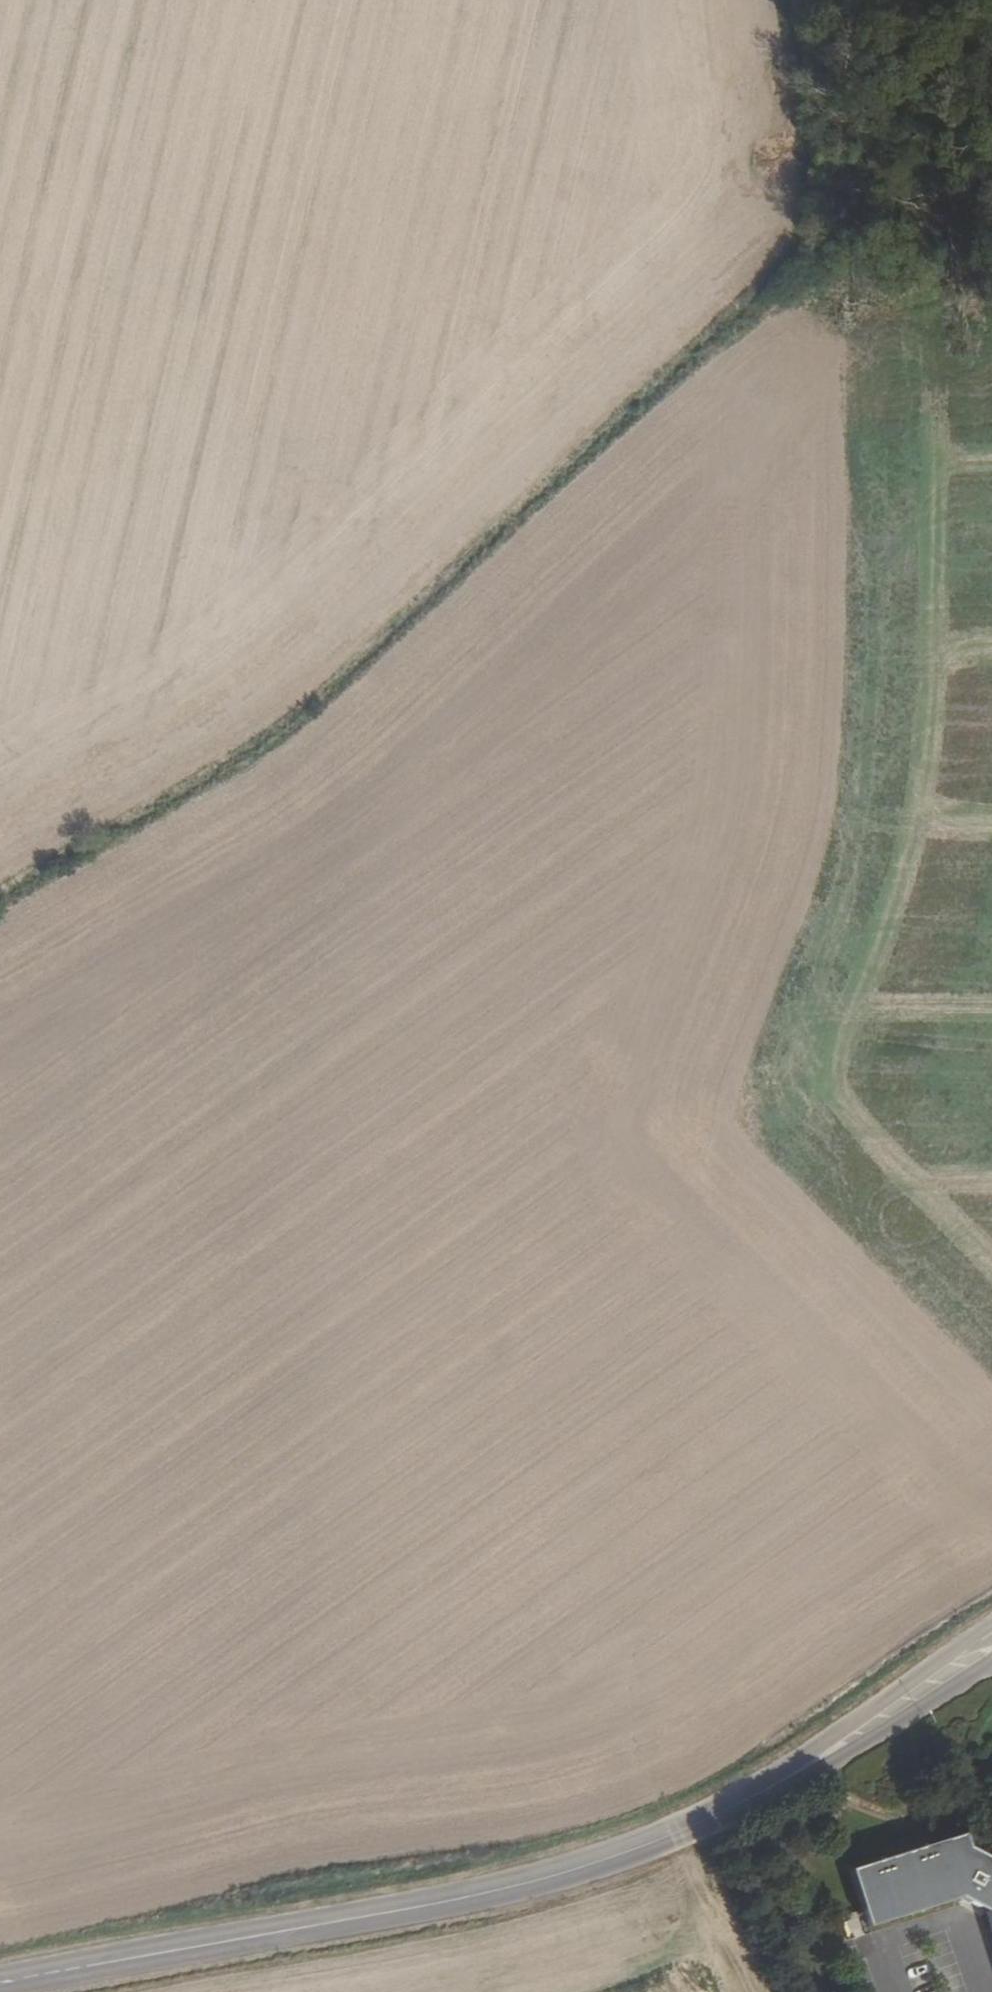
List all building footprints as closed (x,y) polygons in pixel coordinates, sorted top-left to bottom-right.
[(967,1834),(853,1872),(870,1930),(961,1900),(988,1913),(991,1924),(991,1854),(989,1857),(976,1850),(967,1834)]
